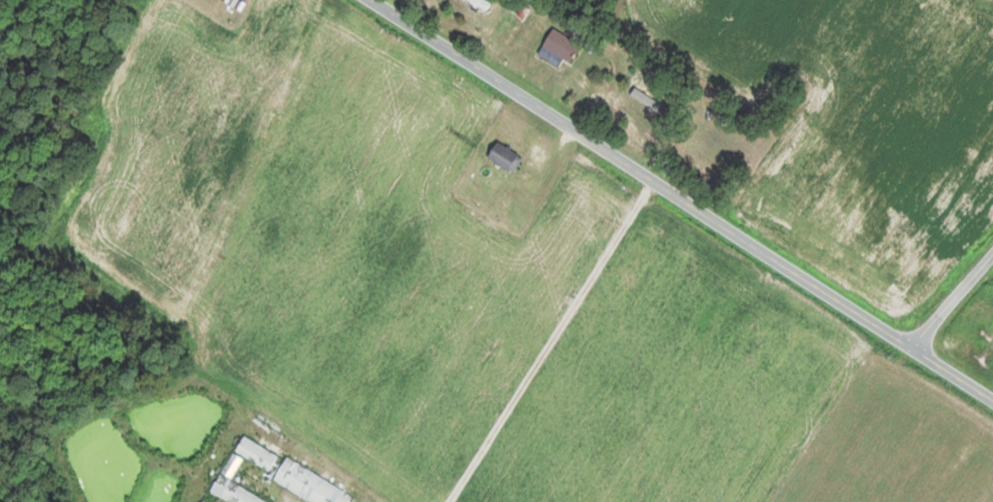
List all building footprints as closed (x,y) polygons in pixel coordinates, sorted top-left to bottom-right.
[(491,5),(484,0),(469,0),(486,12),(491,5)] [(562,58),(571,63),(582,44),(555,27),(539,53),(557,65),(562,58)] [(513,174),(524,158),(500,140),(488,156),(513,174)] [(278,456),(245,436),(236,451),(269,471),(278,456)] [(243,459),(233,453),(223,471),(233,477),(243,459)] [(353,495),(287,458),(274,481),(312,501),(349,501),(353,495)] [(220,474),(210,492),(229,501),(270,501),(220,474)]
